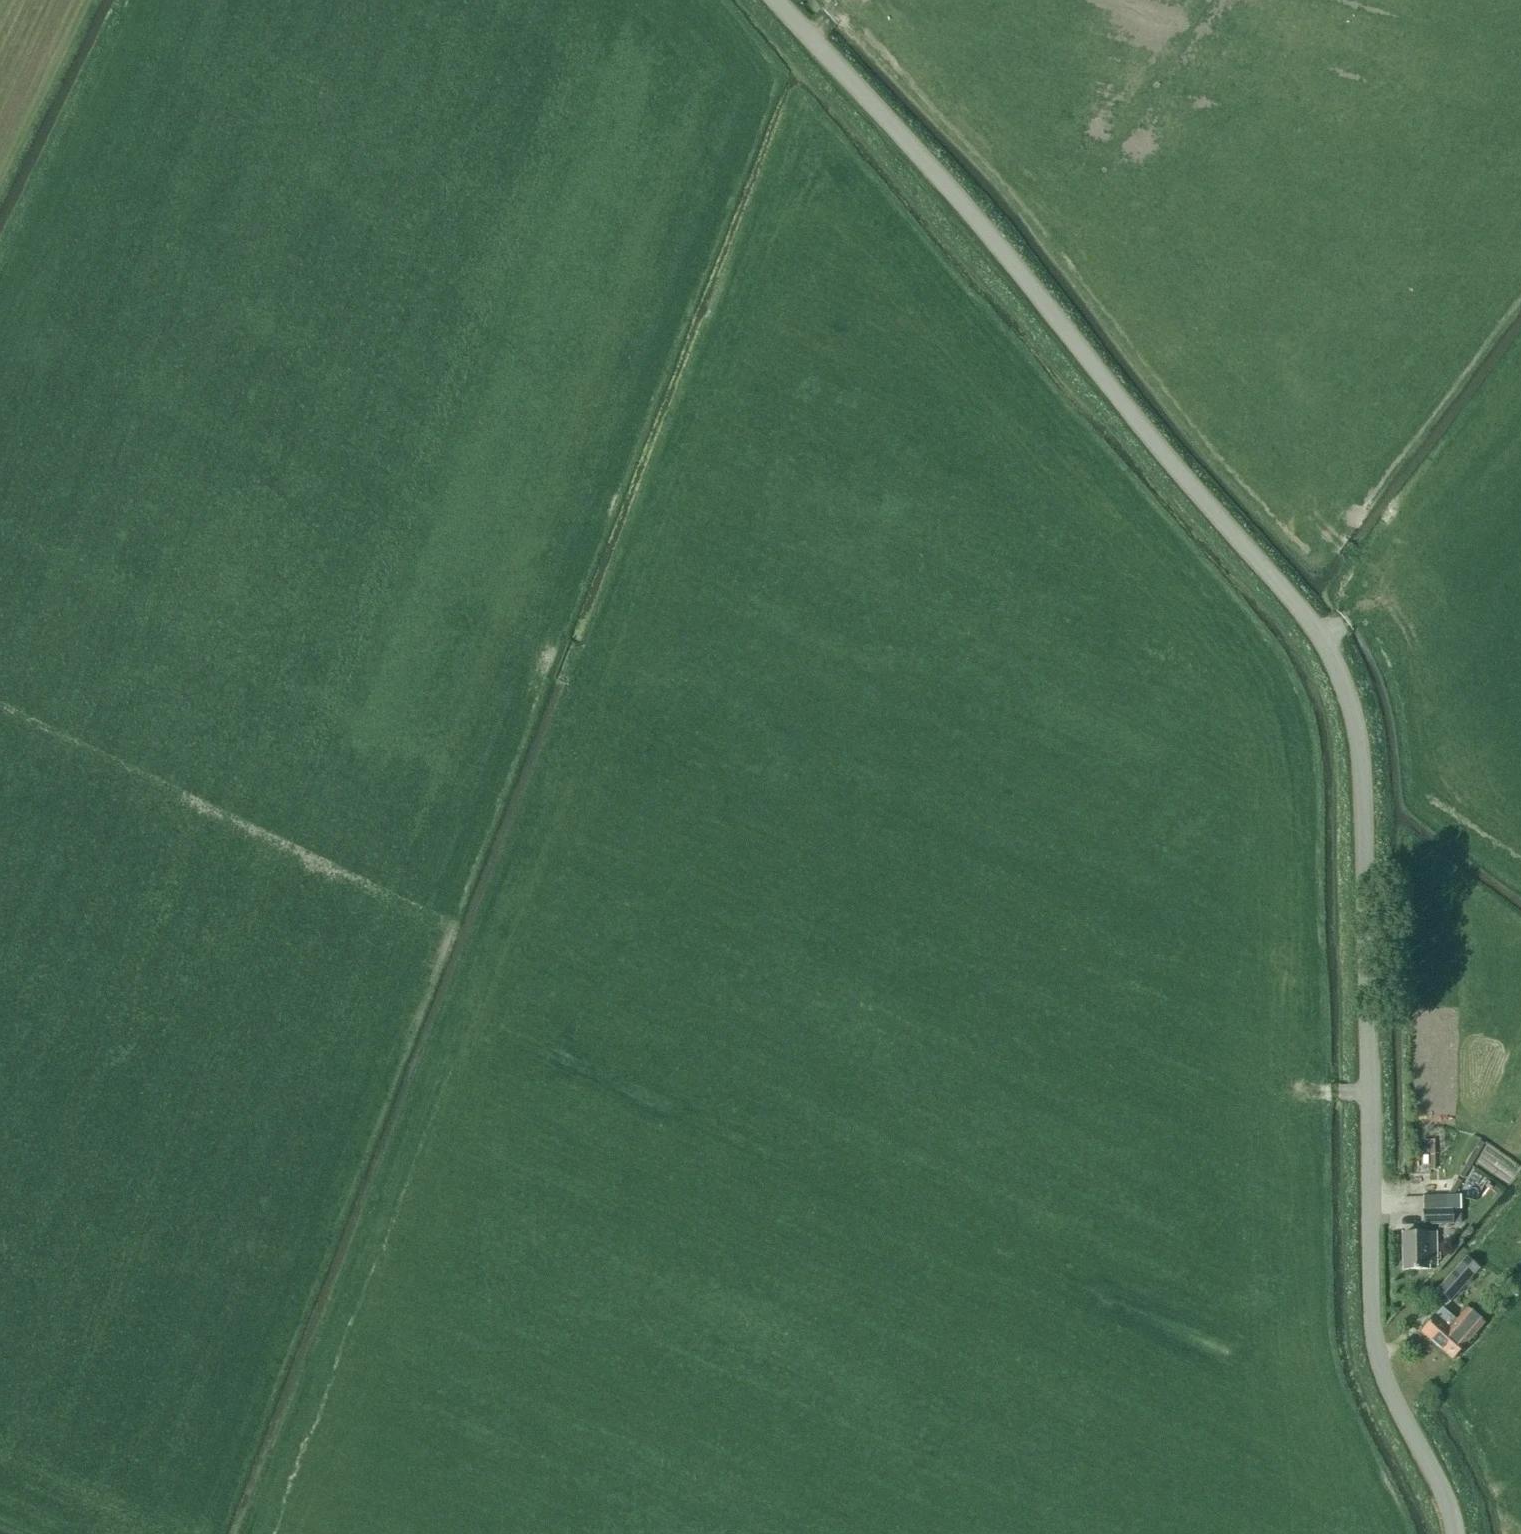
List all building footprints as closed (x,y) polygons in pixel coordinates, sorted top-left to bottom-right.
[(1511,1178),(1520,1163),(1484,1141),(1475,1156),(1511,1178)] [(1423,1209),(1447,1209),(1447,1196),(1423,1197),(1423,1209)] [(1453,1224),(1453,1209),(1447,1209),(1423,1209),(1422,1209),(1422,1226),(1453,1224)] [(1402,1234),(1403,1271),(1428,1270),(1428,1254),(1436,1253),(1436,1234),(1402,1234)] [(1467,1258),(1438,1291),(1450,1302),(1479,1269),(1467,1258)] [(1468,1312),(1458,1323),(1450,1316),(1449,1316),(1441,1309),(1438,1313),(1421,1333),(1452,1360),(1483,1326),(1468,1312)]
